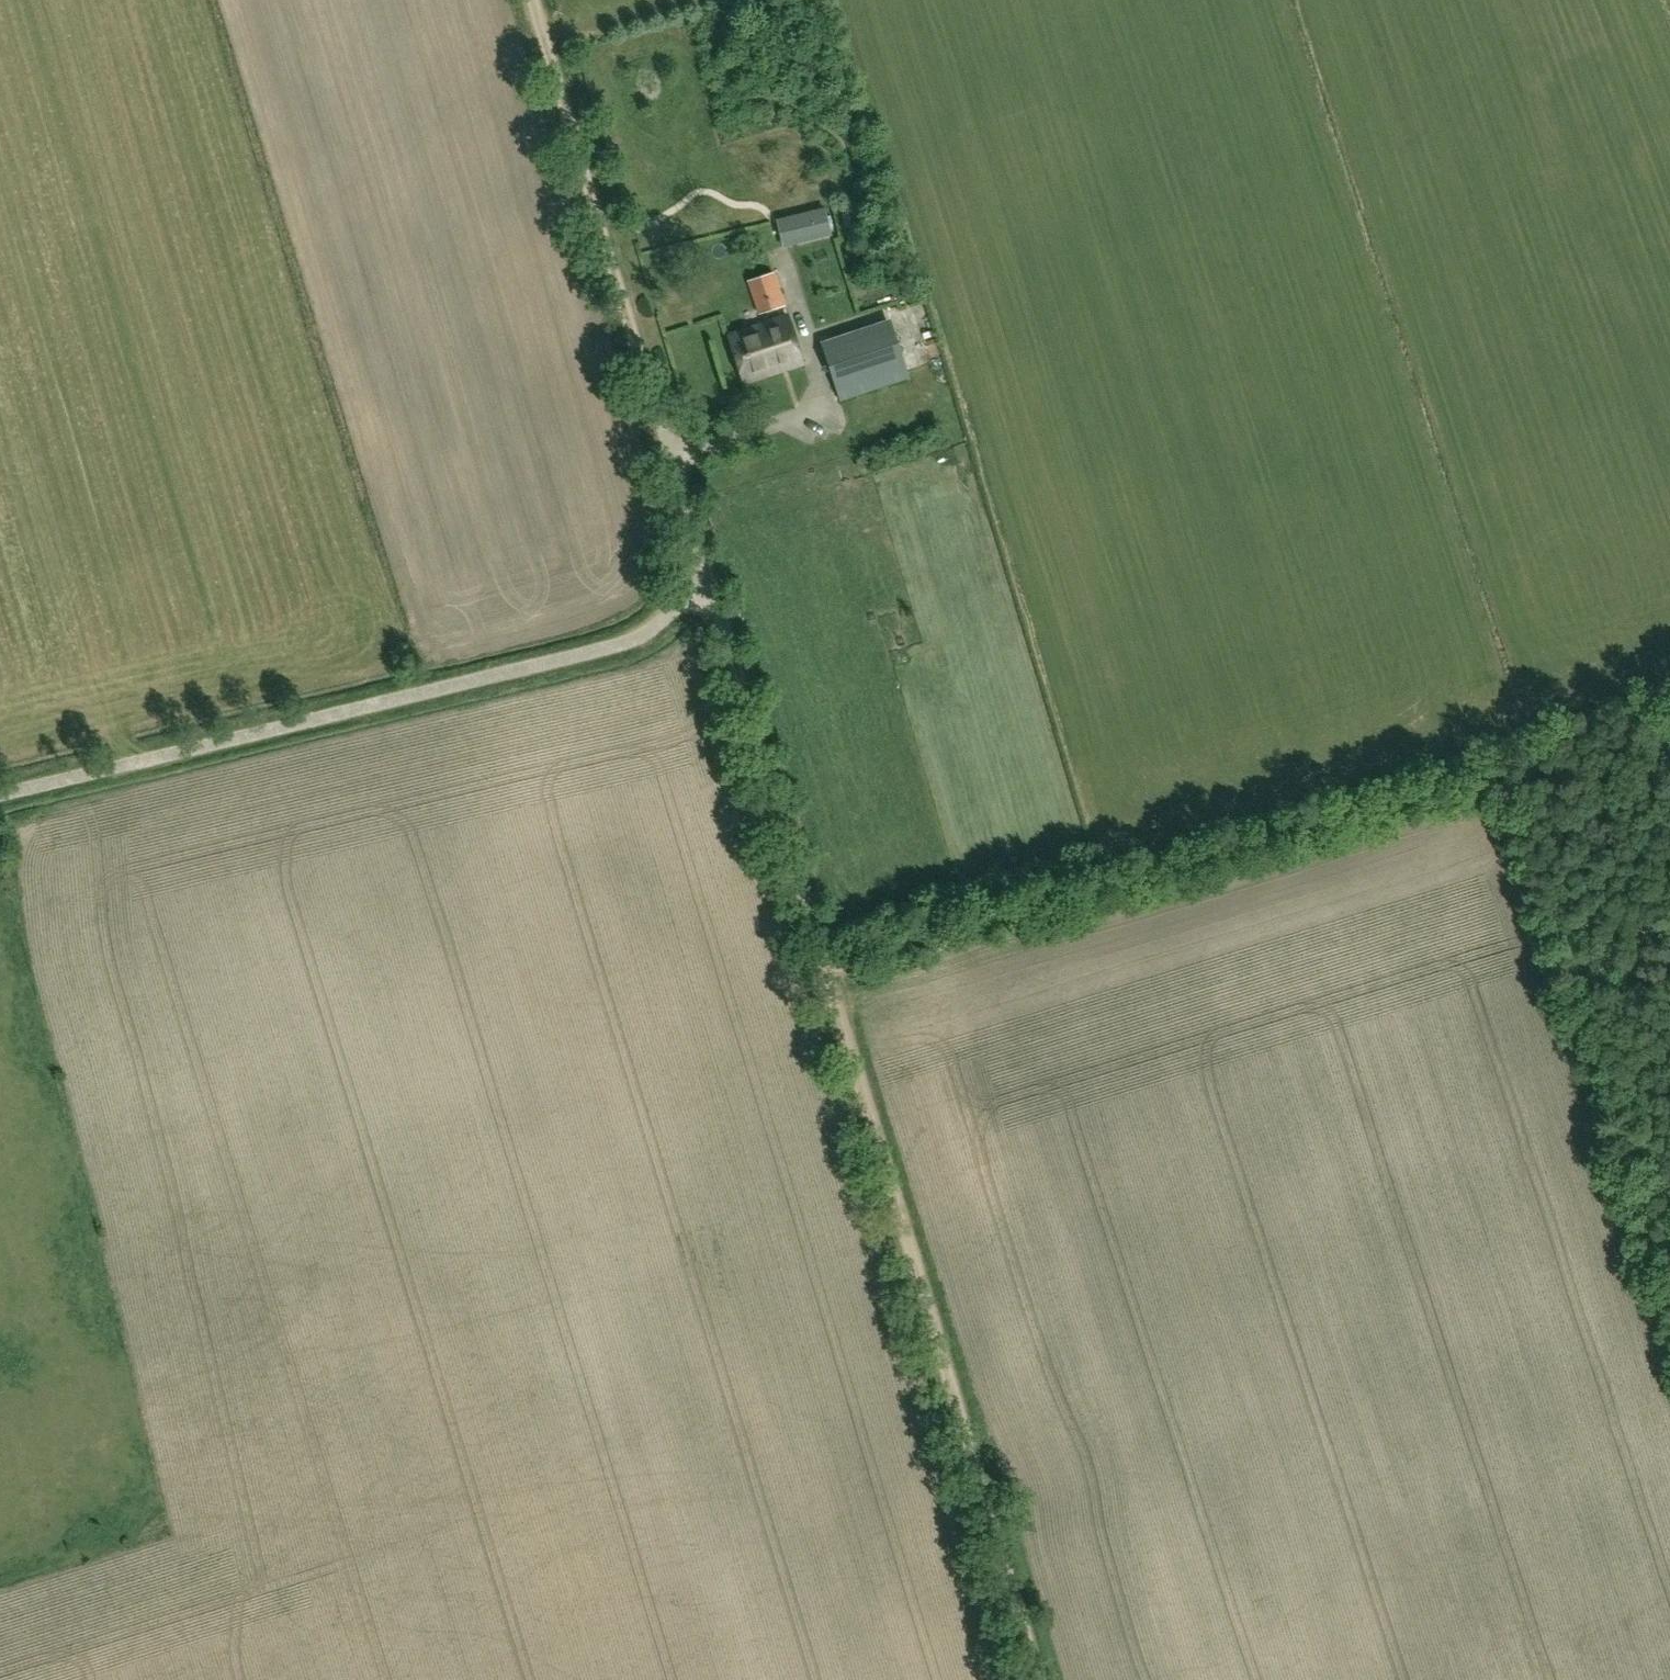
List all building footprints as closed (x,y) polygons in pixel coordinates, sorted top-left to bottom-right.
[(827,210),(779,221),(785,246),(832,235),(827,210)] [(749,280),(749,282),(753,295),(759,314),(786,305),(776,273),(749,280)] [(790,317),(731,336),(747,383),(805,364),(790,317)] [(891,321),(823,344),(841,399),(910,377),(891,321)]
